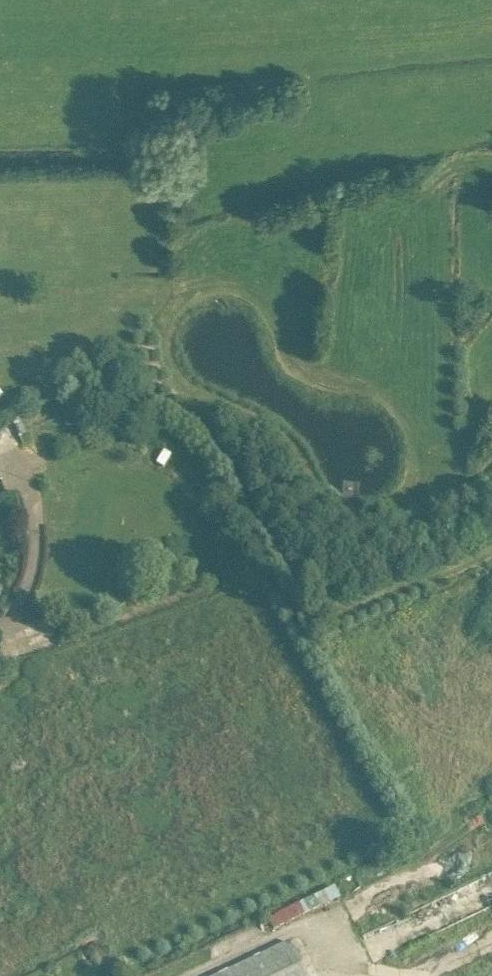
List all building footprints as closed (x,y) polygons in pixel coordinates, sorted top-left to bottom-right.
[(288,942),(218,975),(304,975),(288,942)]
